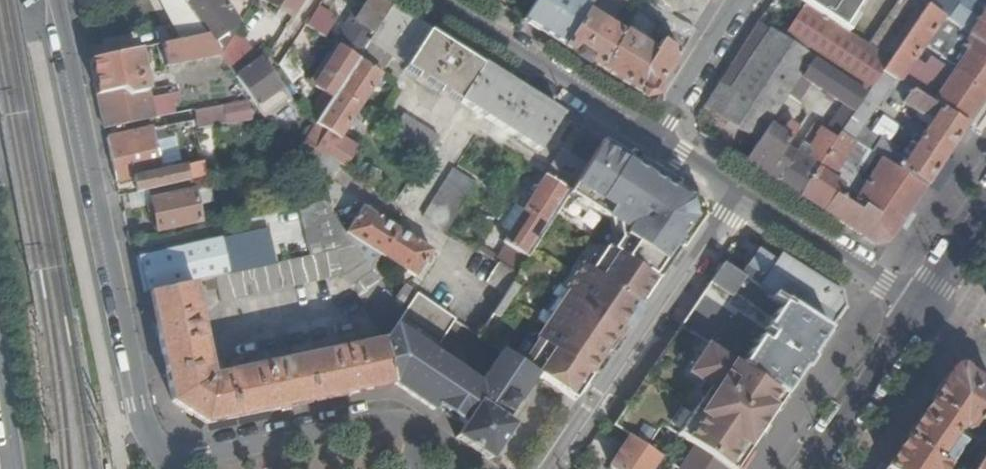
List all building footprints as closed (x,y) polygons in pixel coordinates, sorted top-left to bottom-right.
[(176,40),(207,33),(185,2),(184,0),(158,0),(170,24),(176,40)] [(236,28),(253,0),(186,0),(185,2),(207,33),(221,53),(236,28)] [(291,17),(302,0),(265,0),(291,17)] [(354,56),(386,5),(377,0),(365,0),(358,10),(356,8),(333,44),(338,46),(354,56)] [(562,47),(585,11),(586,9),(572,0),(535,0),(521,21),(562,47)] [(586,9),(591,0),(572,0),(586,9)] [(643,0),(667,16),(677,0),(643,0)] [(797,16),(805,5),(797,0),(772,0),(797,16)] [(805,5),(842,29),(853,13),(862,0),(797,0),(805,5)] [(917,0),(899,0),(867,45),(890,60),(914,23),(926,6),(917,0)] [(805,5),(797,16),(783,38),(769,29),(730,91),(718,84),(703,107),(757,141),(769,125),(789,95),(800,76),(813,57),(840,75),(867,93),(882,71),(890,60),(867,45),(848,33),(842,29),(805,5)] [(882,71),(966,126),(985,96),(985,47),(946,20),(926,6),(914,23),(890,60),(882,71)] [(976,25),(970,21),(972,17),(956,6),(946,20),(985,47),(985,10),(976,25)] [(366,41),(389,56),(405,66),(404,68),(481,117),(537,153),(560,116),(430,34),(388,7),(366,41)] [(642,23),(646,17),(636,10),(633,16),(642,23)] [(585,11),(562,47),(598,70),(621,34),(585,11)] [(312,12),(303,25),(321,36),(329,23),(312,12)] [(853,13),(842,29),(848,33),(858,17),(853,13)] [(769,29),(758,21),(718,84),(730,91),(769,29)] [(231,67),(253,50),(236,28),(221,53),(221,54),(231,67)] [(621,34),(598,70),(639,95),(654,91),(686,41),(666,29),(653,50),(623,32),(621,34)] [(167,65),(221,54),(221,53),(207,33),(176,40),(163,43),(167,65)] [(357,56),(380,72),(389,56),(366,41),(357,56)] [(312,110),(317,118),(356,57),(354,56),(338,46),(329,60),(323,70),(319,67),(309,82),(323,91),(312,110)] [(100,108),(104,129),(149,119),(154,118),(148,91),(142,64),(139,48),(110,55),(90,59),(100,108)] [(252,98),(265,117),(289,99),(254,50),(253,50),(231,67),(252,98)] [(278,64),(291,81),(302,72),(287,52),(278,64)] [(317,118),(305,138),(323,150),(341,163),(344,165),(357,145),(341,136),(362,103),(381,72),(380,72),(357,56),(356,57),(317,118)] [(324,57),(319,67),(323,70),(329,60),(324,57)] [(784,149),(766,175),(798,196),(840,133),(866,96),(839,77),(840,75),(813,57),(800,76),(810,83),(813,85),(842,104),(825,130),(815,123),(794,155),(784,149)] [(867,93),(866,96),(840,133),(854,142),(861,146),(925,188),(957,139),(966,126),(882,71),(867,93)] [(800,76),(789,95),(798,101),(799,101),(810,83),(800,76)] [(154,118),(177,113),(172,85),(148,91),(154,118)] [(196,129),(251,121),(248,101),(193,108),(196,129)] [(422,160),(437,136),(404,115),(388,139),(422,160)] [(757,141),(744,161),(766,175),(784,149),(797,129),(788,123),(780,133),(769,125),(757,141)] [(497,264),(516,275),(540,237),(562,201),(600,141),(576,126),(523,210),(514,205),(499,229),(507,234),(501,243),(508,247),(497,264)] [(133,177),(136,192),(188,181),(186,169),(185,165),(176,167),(175,162),(161,165),(160,158),(164,157),(163,150),(159,150),(154,128),(152,129),(106,138),(115,181),(133,177)] [(840,133),(798,196),(799,196),(873,243),(888,242),(925,188),(861,146),(850,162),(863,170),(857,179),(865,185),(851,205),(841,199),(843,197),(840,195),(839,197),(835,194),(841,185),(838,182),(845,171),(839,167),(854,142),(840,133)] [(621,154),(600,141),(562,201),(599,223),(637,164),(621,154)] [(341,163),(323,150),(315,162),(334,175),(341,163)] [(579,254),(576,260),(609,282),(670,185),(637,164),(599,223),(579,254)] [(186,169),(188,181),(198,178),(196,167),(186,169)] [(445,232),(475,184),(452,169),(422,217),(445,232)] [(692,199),(670,185),(609,282),(640,302),(650,288),(696,219),(692,199)] [(157,230),(201,220),(198,206),(213,202),(209,188),(195,191),(195,189),(151,200),(157,230)] [(324,201),(299,207),(310,255),(354,245),(346,234),(324,201)] [(346,234),(354,245),(371,269),(380,255),(390,261),(415,277),(432,250),(363,207),(346,234)] [(136,258),(144,293),(149,292),(191,282),(214,277),(275,263),(267,228),(136,258)] [(360,309),(382,342),(402,314),(378,280),(371,269),(354,245),(310,255),(275,263),(214,277),(220,302),(261,293),(342,275),(364,306),(360,309)] [(756,286),(827,331),(843,307),(839,292),(778,254),(772,262),(756,251),(746,266),(739,275),(756,286)] [(380,255),(371,269),(378,280),(390,261),(380,255)] [(564,345),(597,368),(607,353),(640,302),(609,282),(576,260),(534,324),(564,345)] [(760,381),(783,396),(827,331),(756,286),(721,263),(694,304),(679,326),(685,331),(760,381)] [(490,275),(508,288),(516,275),(497,264),(490,275)] [(275,409),(392,384),(382,342),(257,367),(211,377),(191,282),(149,292),(151,306),(171,401),(205,423),(275,409)] [(403,393),(431,411),(434,407),(457,371),(437,357),(439,355),(439,352),(433,348),(451,318),(416,294),(402,314),(382,342),(392,384),(403,393)] [(560,391),(575,401),(597,368),(564,345),(534,324),(511,359),(534,374),(542,380),(560,391)] [(695,410),(750,446),(783,396),(760,381),(685,331),(679,326),(660,355),(645,376),(695,410)] [(503,400),(512,407),(534,374),(511,359),(500,351),(479,384),(503,400)] [(457,371),(434,407),(454,421),(479,384),(458,370),(457,371)] [(725,468),(735,468),(750,446),(695,410),(645,376),(611,427),(628,437),(657,457),(670,465),(676,468),(677,468),(692,447),(725,468)] [(951,380),(890,468),(955,468),(972,445),(959,436),(965,427),(974,433),(985,416),(985,387),(968,376),(951,380)] [(558,394),(560,391),(542,380),(541,382),(554,391),(558,394)] [(461,426),(459,430),(459,431),(483,448),(503,420),(506,414),(512,407),(503,400),(479,384),(454,421),(461,426)] [(510,425),(503,420),(483,448),(479,455),(487,460),(510,425)] [(483,448),(459,431),(454,438),(479,455),(483,448)] [(657,457),(628,437),(610,466),(615,468),(649,468),(657,457)] [(692,447),(677,468),(725,468),(692,447)]
